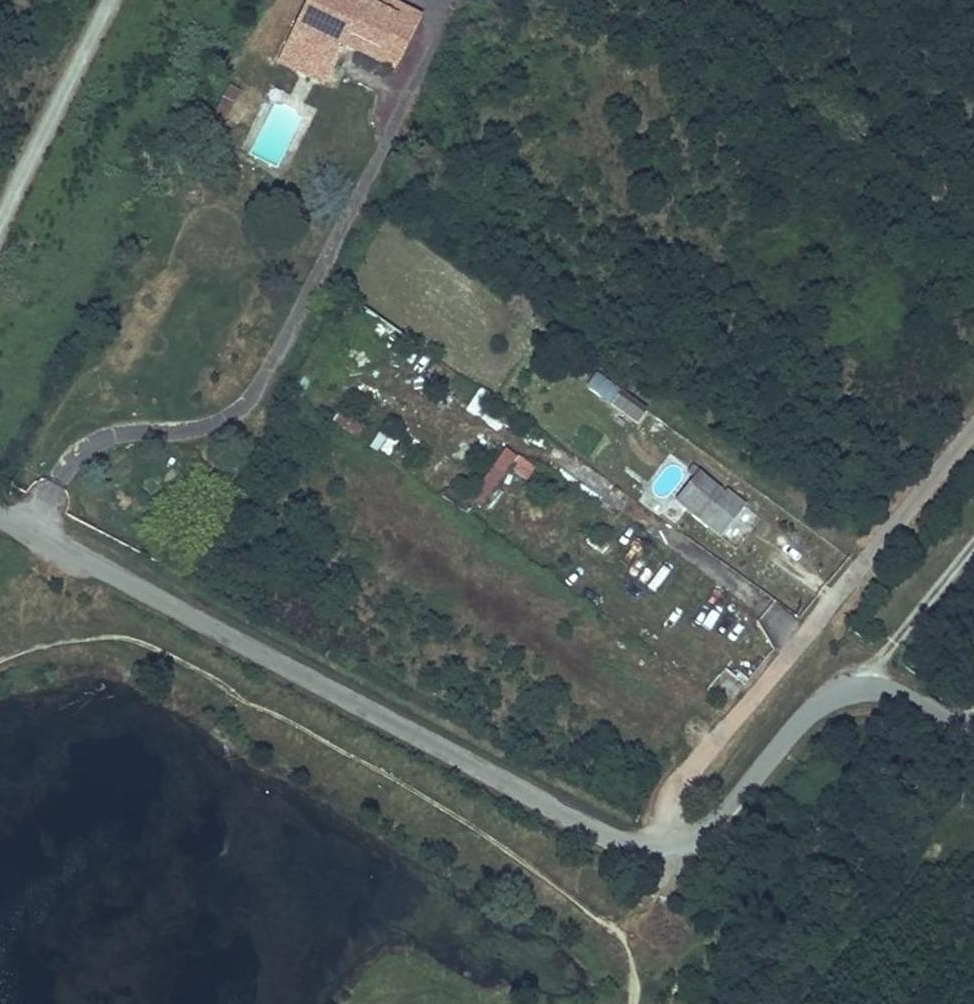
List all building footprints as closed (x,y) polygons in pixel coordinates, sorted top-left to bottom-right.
[(283,49),(329,73),(345,44),(353,28),(364,34),(361,39),(400,60),(421,18),(393,4),(389,11),(367,0),(308,0),(283,49)] [(385,0),(367,0),(389,11),(393,4),(385,0)] [(353,28),(345,44),(395,71),(400,60),(361,39),(364,34),(353,28)] [(329,73),(283,49),(277,62),(323,87),(329,73)] [(230,84),(222,98),(233,104),(241,90),(230,84)] [(209,124),(200,139),(212,146),(220,130),(209,124)] [(583,391),(634,425),(645,408),(594,374),(583,391)] [(338,412),(331,424),(356,439),(363,427),(338,412)] [(378,433),(370,448),(389,459),(397,444),(378,433)] [(517,462),(502,452),(467,503),(482,513),(510,473),(517,462)] [(534,473),(517,462),(510,473),(527,484),(534,473)] [(694,480),(677,501),(716,534),(742,504),(727,492),(723,497),(699,477),(703,473),(692,464),(685,473),(694,480)]
